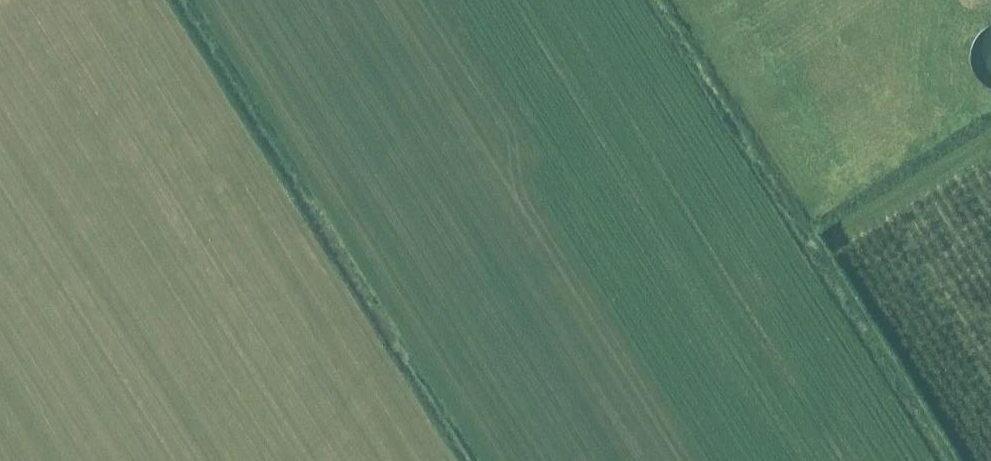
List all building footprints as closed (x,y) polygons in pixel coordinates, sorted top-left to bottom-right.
[(988,22),(983,24),(976,29),(972,34),(967,41),(965,48),(964,54),(964,61),(966,68),(969,75),(974,81),(979,86),(984,89),(990,91),(990,92),(990,21),(988,22)]
